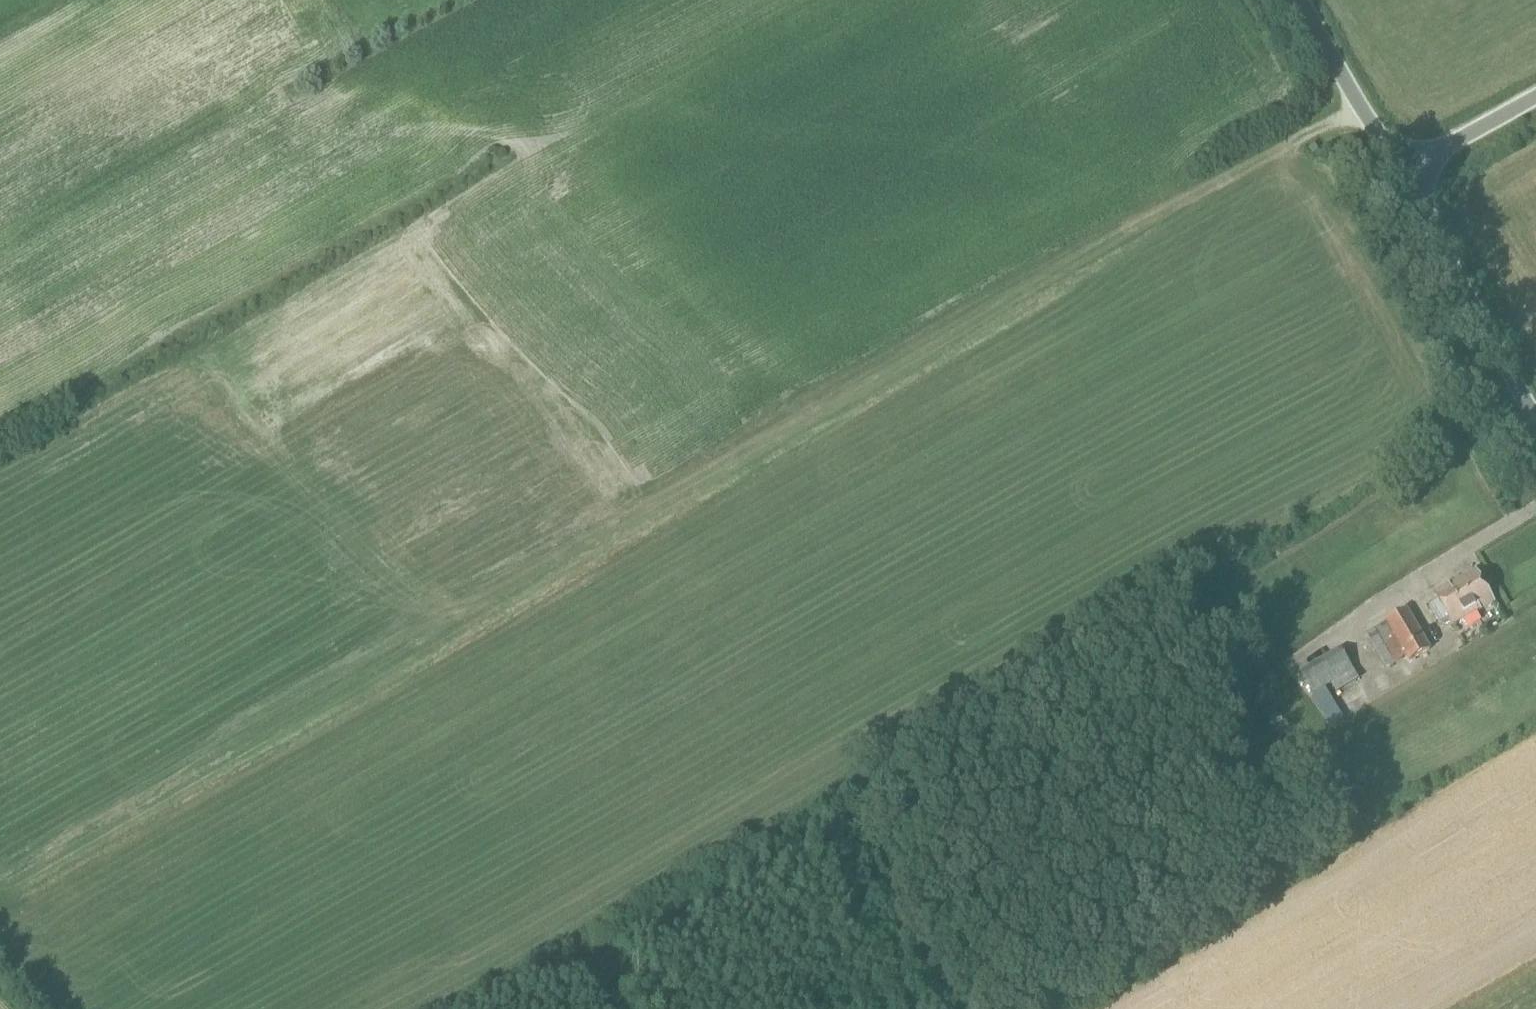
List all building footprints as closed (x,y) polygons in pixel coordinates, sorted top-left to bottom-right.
[(1442,625),(1451,619),(1455,626),(1494,603),(1476,571),(1436,595),(1440,601),(1431,607),(1442,625)] [(1368,635),(1388,669),(1406,657),(1410,664),(1432,650),(1408,610),(1386,623),(1386,624),(1368,635)] [(1359,680),(1342,648),(1301,673),(1314,695),(1345,676),(1350,685),(1359,680)]
